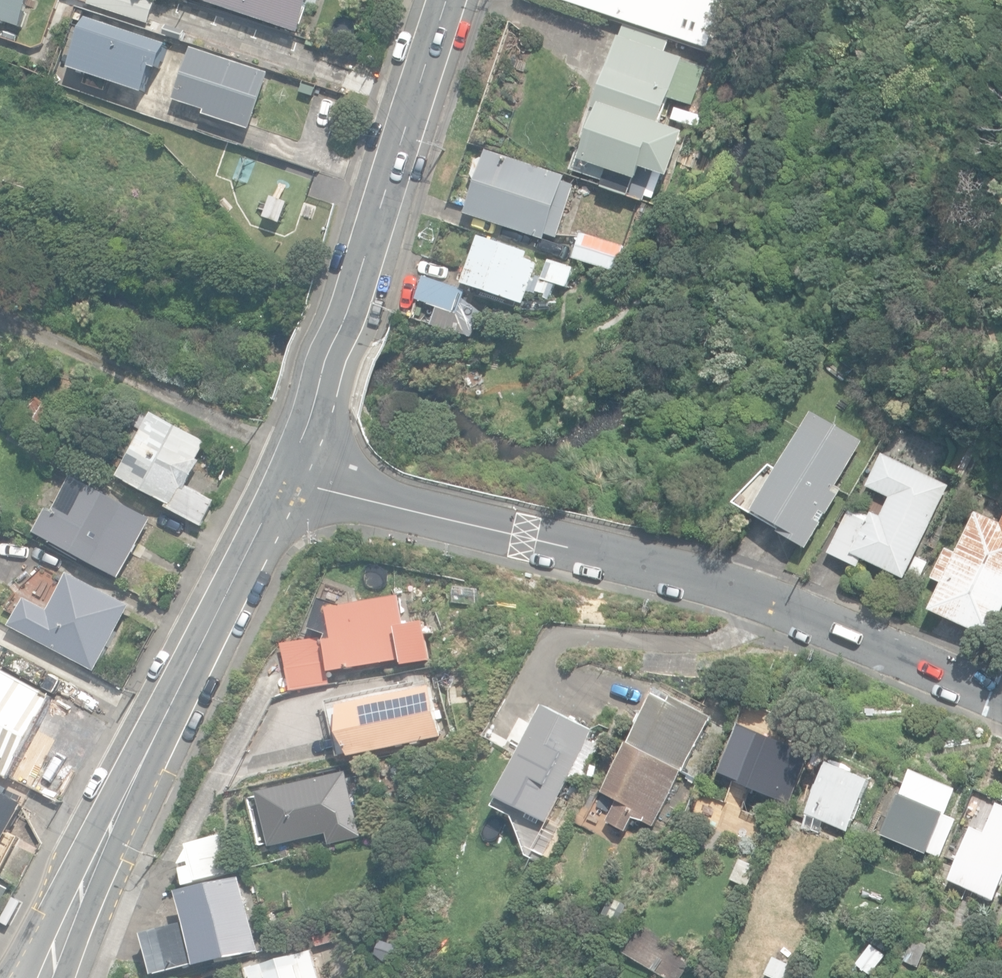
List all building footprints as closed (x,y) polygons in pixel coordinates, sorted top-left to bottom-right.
[(22,29),(31,0),(0,0),(0,22),(22,29)] [(149,23),(157,0),(92,0),(91,4),(149,23)] [(301,33),(311,0),(230,0),(227,9),(301,33)] [(664,34),(674,3),(671,2),(672,0),(561,0),(664,34)] [(172,44),(89,18),(72,70),(90,76),(87,85),(111,93),(113,84),(148,95),(157,66),(165,69),(172,44)] [(707,67),(618,35),(569,170),(606,183),(603,190),(629,200),(636,180),(640,182),(645,170),(669,178),(685,133),(662,125),(673,97),(693,105),(707,67)] [(207,114),(252,128),(270,73),(193,48),(176,100),(208,110),(207,114)] [(311,97),(315,86),(301,81),(297,93),(311,97)] [(694,125),(698,114),(689,112),(686,122),(694,125)] [(466,212),(546,240),(548,234),(560,238),(577,184),(567,180),(568,177),(488,150),(485,158),(476,160),(472,175),(476,183),(466,212)] [(574,258),(618,273),(627,246),(583,231),(574,258)] [(463,283),(525,305),(530,290),(553,297),(558,283),(568,287),(575,267),(550,259),(543,280),(534,277),(539,262),(527,258),(529,252),(480,235),(463,283)] [(416,298),(459,313),(467,289),(425,274),(416,298)] [(41,427),(56,406),(41,395),(26,417),(41,427)] [(167,507),(203,525),(216,500),(188,486),(201,460),(198,459),(206,444),(141,409),(133,424),(145,430),(120,477),(169,503),(167,507)] [(776,531),(809,550),(845,488),(840,485),(858,455),(805,425),(755,510),(780,525),(776,531)] [(864,557),(906,578),(910,571),(921,576),(928,562),(916,557),(952,485),(885,452),(868,487),(890,498),(882,515),(872,510),(869,517),(851,508),(829,553),(859,567),(864,557)] [(35,533),(121,579),(133,556),(141,561),(149,546),(141,542),(153,520),(73,476),(54,511),(49,508),(35,533)] [(992,638),(1001,616),(1001,523),(976,511),(957,552),(946,547),(931,579),(944,585),(932,610),(992,638)] [(12,626),(96,670),(130,606),(69,574),(49,611),(26,598),(12,626)] [(345,669),(346,672),(352,672),(352,669),(405,660),(405,666),(434,661),(429,635),(434,633),(433,625),(427,626),(426,622),(406,625),(401,597),(343,606),(323,598),(311,629),(327,635),(325,642),(330,672),(345,669)] [(291,691),(328,684),(319,637),(282,644),(291,691)] [(12,779),(55,699),(0,669),(0,772),(12,779)] [(314,688),(317,702),(334,699),(331,685),(314,688)] [(340,704),(352,757),(443,737),(439,719),(443,718),(441,711),(437,712),(431,685),(340,704)] [(605,833),(619,841),(625,830),(628,832),(636,818),(639,820),(640,818),(654,826),(684,770),(714,718),(675,696),(671,702),(657,695),(630,742),(604,792),(618,800),(607,820),(611,822),(605,833)] [(499,797),(548,823),(596,732),(548,706),(499,797)] [(722,773),(790,804),(811,759),(743,728),(722,773)] [(809,814),(851,832),(872,780),(830,763),(809,814)] [(258,791),(271,847),(328,834),(331,845),(363,837),(347,770),(310,779),(308,772),(287,776),(289,784),(258,791)] [(886,834),(941,859),(959,819),(948,814),(958,791),(912,770),(900,797),(902,798),(886,834)] [(687,773),(677,790),(693,800),(703,782),(687,773)] [(0,874),(20,838),(11,833),(27,804),(0,790),(0,874)] [(996,901),(1001,887),(1001,804),(1001,803),(988,832),(976,826),(951,881),(996,901)] [(181,861),(187,883),(241,867),(229,832),(190,845),(181,861)] [(736,875),(750,882),(758,866),(744,859),(736,875)] [(145,933),(156,975),(201,963),(201,965),(259,951),(239,877),(183,892),(190,921),(145,933)] [(624,952),(667,977),(679,977),(689,961),(645,924),(637,930),(624,952)] [(906,960),(919,967),(930,945),(917,938),(906,960)] [(871,976),(886,956),(871,945),(856,964),(871,976)] [(253,977),(321,977),(313,949),(250,967),(253,977)] [(777,977),(792,977),(797,968),(775,957),(767,974),(777,977)]
